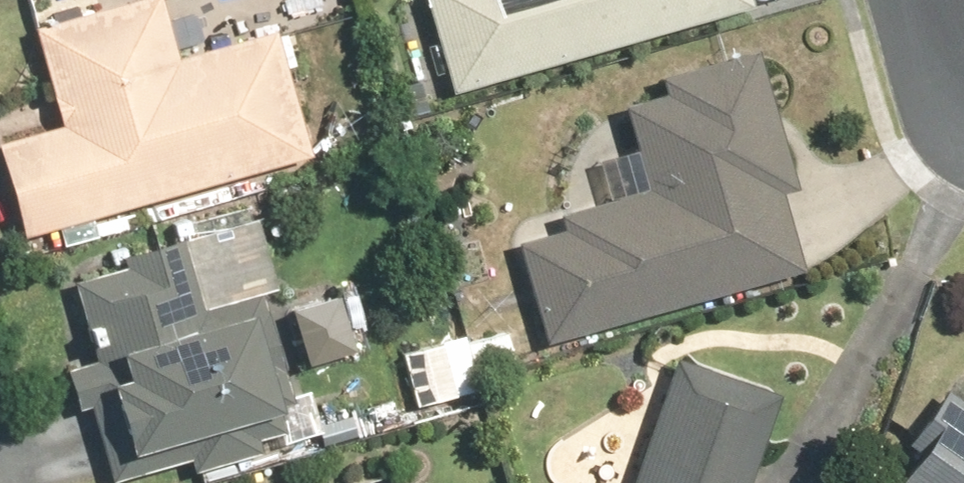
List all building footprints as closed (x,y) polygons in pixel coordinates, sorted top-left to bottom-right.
[(11,238),(313,158),(278,24),(174,51),(161,0),(29,0),(36,25),(26,26),(51,124),(0,139),(0,194),(11,238)] [(450,94),(744,3),(744,0),(420,0),(450,94)] [(599,201),(506,227),(541,346),(793,271),(770,191),(791,184),(753,51),(659,79),(664,94),(619,106),(631,151),(588,163),(599,201)] [(63,369),(100,482),(107,482),(186,457),(191,477),(317,435),(295,372),(353,354),(328,280),(271,298),(243,213),(146,245),(149,255),(62,283),(88,361),(63,369)] [(504,322),(399,358),(416,404),(520,368),(504,322)] [(790,404),(666,363),(625,482),(764,482),(790,404)] [(944,388),(902,445),(912,453),(890,482),(963,482),(963,403),(944,388)]
